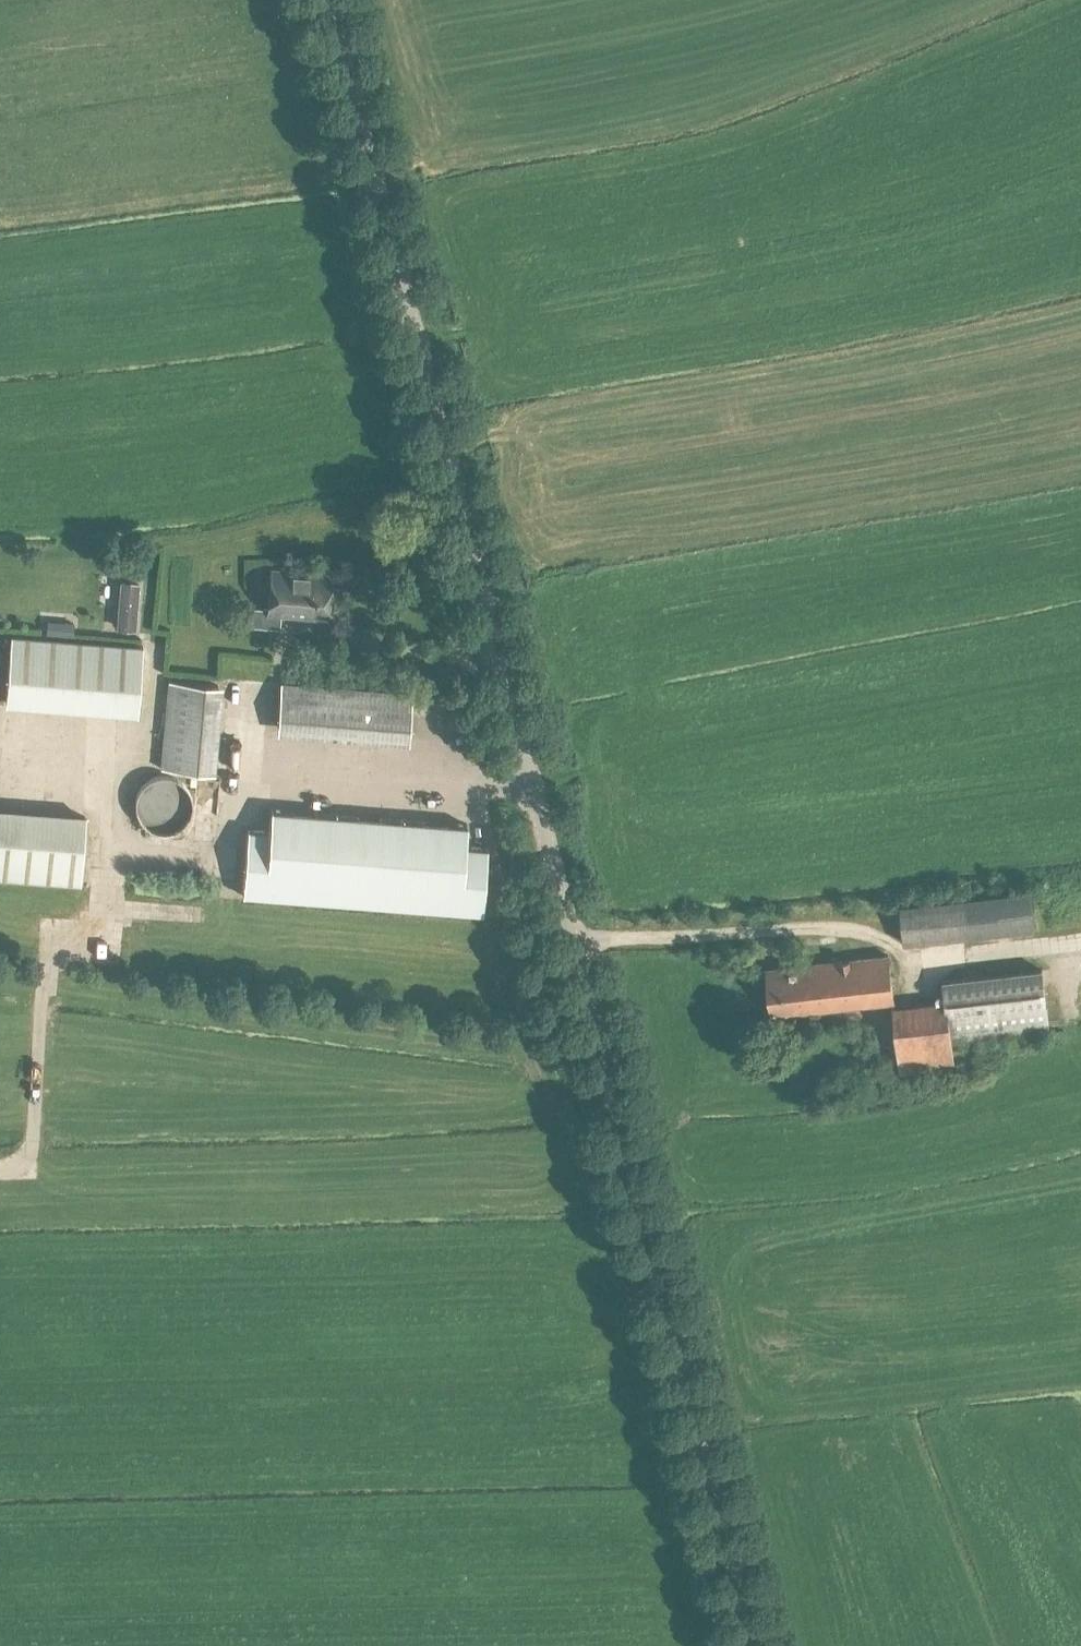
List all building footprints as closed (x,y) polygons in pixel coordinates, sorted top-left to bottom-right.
[(281,615),(326,619),(330,575),(272,570),(268,609),(251,608),(249,626),(279,629),(281,615)] [(140,583),(120,581),(117,628),(136,630),(140,583)] [(74,623),(65,622),(64,635),(72,636),(74,623)] [(137,712),(142,646),(11,636),(5,702),(137,712)] [(210,773),(218,686),(168,682),(160,769),(210,773)] [(409,738),(412,694),(280,684),(277,728),(409,738)] [(143,784),(140,787),(138,790),(136,793),(135,797),(134,801),(134,805),(134,809),(135,813),(136,817),(138,820),(140,823),(143,826),(145,828),(148,830),(151,831),(154,832),(157,833),(161,833),(165,833),(169,833),(172,831),(176,830),(179,827),(182,825),(185,822),(187,818),(189,815),(190,812),(190,808),(190,805),(190,802),(190,799),(188,795),(187,792),(185,789),(182,786),(179,783),(176,781),(172,779),(169,778),(165,777),(161,777),(157,777),(154,778),(151,779),(148,781),(145,782),(143,784)] [(269,832),(247,830),(242,896),(482,915),(487,849),(465,847),(467,825),(270,810),(269,832)] [(1,877),(80,884),(85,818),(0,811),(0,877),(1,877)] [(1032,894),(900,907),(904,943),(1036,930),(1032,894)] [(889,956),(768,969),(773,1014),(894,1001),(889,956)] [(895,1011),(902,1071),(977,1062),(982,1036),(1050,1029),(1043,968),(945,979),(948,1005),(895,1011)]
